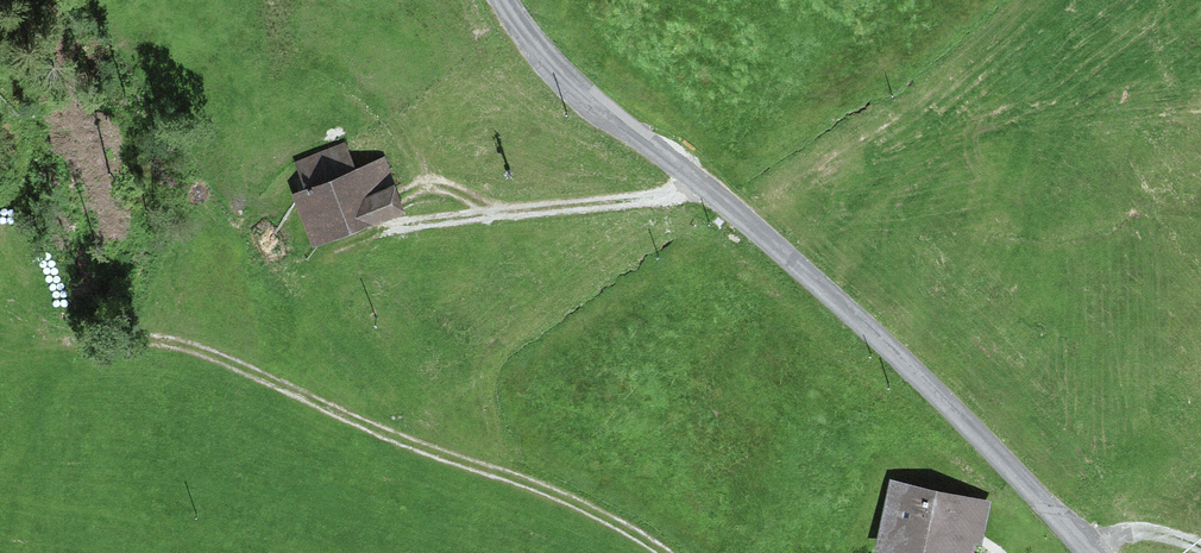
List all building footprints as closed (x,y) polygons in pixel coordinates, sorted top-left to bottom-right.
[(307,184),(357,166),(347,140),(298,159),(307,184)] [(385,161),(298,195),(319,246),(405,211),(385,161)] [(897,486),(883,552),(982,552),(992,505),(897,486)]
